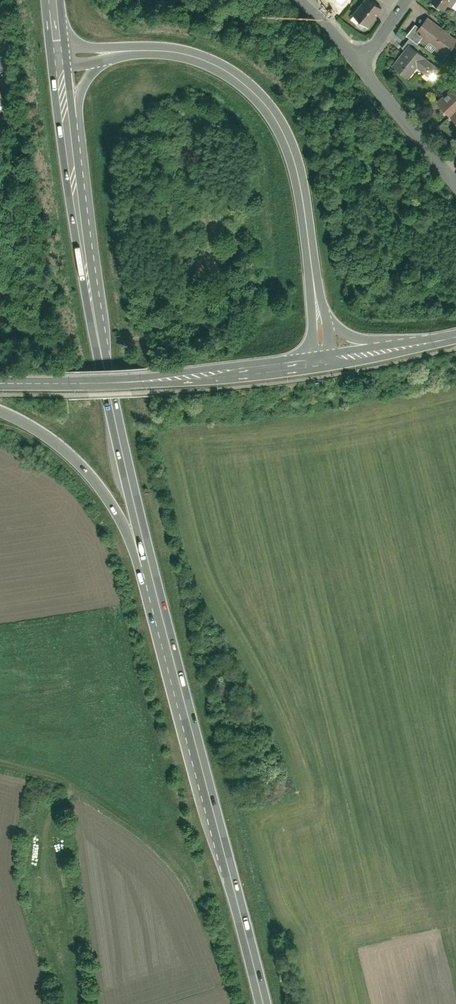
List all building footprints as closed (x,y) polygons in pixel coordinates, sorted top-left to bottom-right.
[(371,0),(365,0),(353,15),(368,27),(382,9),(371,0)] [(430,1),(443,9),(449,0),(430,0),(430,1)] [(445,60),(455,45),(455,37),(430,17),(415,37),(445,60)] [(409,43),(392,65),(409,78),(416,69),(430,80),(440,66),(409,43)] [(436,101),(455,123),(455,88),(454,86),(436,101)]
